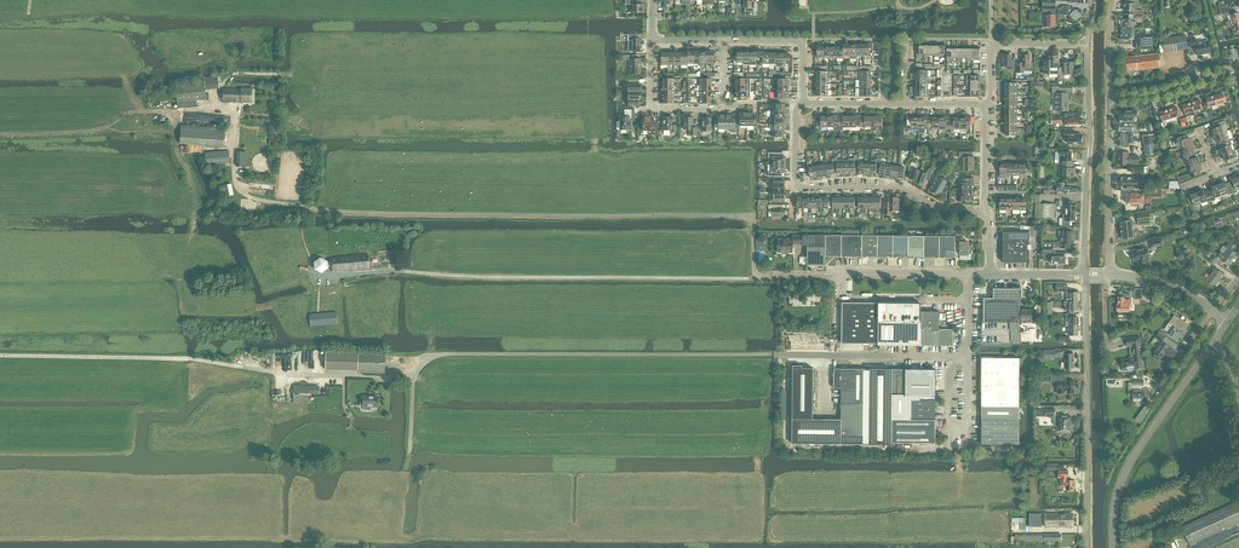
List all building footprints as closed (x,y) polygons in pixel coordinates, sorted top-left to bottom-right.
[(638,0),(626,0),(626,4),(631,4),(631,12),(643,12),(643,4),(638,4),(638,0)] [(1223,4),(1222,6),(1223,10),(1221,10),(1222,14),(1223,14),(1230,12),(1234,11),(1232,7),(1231,6),(1235,0),(1217,0),(1223,4)] [(754,12),(754,2),(739,2),(739,4),(741,4),(742,3),(743,3),(743,8),(744,8),(744,12),(754,12)] [(1127,3),(1124,3),(1124,11),(1130,11),(1130,14),(1144,14),(1146,14),(1146,12),(1144,12),(1144,11),(1137,11),(1137,8),(1138,8),(1138,4),(1135,4),(1130,4),(1130,3),(1127,3)] [(1059,10),(1058,14),(1066,15),(1070,16),(1070,20),(1081,21),(1082,10),(1071,9),(1071,7),(1063,6),(1059,10)] [(1231,15),(1230,12),(1223,14),(1224,17),(1232,15),(1234,19),(1230,20),(1230,21),(1226,22),(1227,24),(1229,24),(1229,25),(1231,24),(1235,23),(1238,22),(1238,13),(1231,15)] [(1046,23),(1046,26),(1056,27),(1056,24),(1056,14),(1046,14),(1046,23)] [(1121,19),(1121,26),(1132,27),(1132,28),(1135,28),(1135,23),(1142,23),(1142,20),(1146,21),(1146,15),(1136,15),(1130,14),(1129,14),(1129,19),(1121,19)] [(1235,23),(1231,24),(1229,25),(1229,24),(1227,24),(1228,28),(1232,27),(1233,32),(1232,32),(1233,36),(1238,35),(1238,22),(1235,23)] [(1121,27),(1121,35),(1128,34),(1128,33),(1132,33),(1132,27),(1121,27)] [(1146,35),(1137,35),(1137,39),(1137,49),(1157,49),(1157,34),(1146,34),(1146,35)] [(640,52),(640,39),(638,39),(638,35),(628,35),(628,52),(640,52)] [(1164,52),(1188,49),(1186,35),(1162,39),(1164,52)] [(1209,41),(1196,43),(1194,37),(1189,38),(1190,48),(1195,47),(1197,56),(1211,53),(1209,41)] [(1238,46),(1238,48),(1235,50),(1234,49),(1230,50),(1232,56),(1238,54),(1238,46)] [(824,58),(824,47),(817,47),(817,49),(815,49),(815,57),(817,57),(817,58),(824,58)] [(736,56),(734,56),(733,65),(737,65),(737,62),(743,62),(743,50),(739,50),(739,52),(736,52),(736,56)] [(782,52),(782,66),(785,66),(785,64),(788,64),(788,66),(791,66),(791,56),(789,56),(789,53),(786,53),(786,52),(782,52)] [(1125,71),(1160,67),(1158,53),(1123,57),(1125,71)] [(633,59),(633,55),(623,55),(623,60),(630,60),(630,74),(640,74),(640,59),(633,59)] [(1011,62),(1011,55),(1002,55),(1002,63),(1004,63),(1004,66),(1010,66),(1010,69),(1015,69),(1015,62),(1011,62)] [(1021,63),(1017,63),(1017,73),(1024,73),(1024,71),(1033,71),(1033,66),(1033,63),(1030,63),(1030,55),(1021,55),(1021,63)] [(1049,60),(1044,60),(1044,64),(1044,73),(1050,73),(1051,74),(1057,74),(1059,73),(1059,67),(1059,56),(1049,56),(1049,60)] [(1059,67),(1059,73),(1059,77),(1065,77),(1066,78),(1068,78),(1070,77),(1070,75),(1074,75),(1074,62),(1064,62),(1064,67),(1059,67)] [(871,76),(871,71),(860,71),(860,80),(873,80),(873,76),(871,76)] [(636,84),(636,79),(628,79),(628,92),(640,92),(640,84),(636,84)] [(873,83),(873,80),(860,80),(860,88),(871,88),(871,83),(873,83)] [(204,100),(206,100),(205,82),(176,85),(178,108),(198,106),(198,103),(204,102),(204,100)] [(1073,88),(1060,88),(1060,86),(1052,86),(1052,93),(1055,93),(1055,110),(1069,110),(1069,94),(1073,94),(1073,88)] [(252,103),(252,89),(241,88),(241,89),(222,89),(223,102),(241,102),(252,103)] [(871,92),(871,88),(860,88),(860,96),(873,96),(873,92),(871,92)] [(750,100),(750,91),(736,91),(736,94),(734,94),(734,97),(738,97),(738,100),(750,100)] [(640,100),(640,92),(628,92),(628,105),(636,105),(636,100),(640,100)] [(1217,104),(1225,102),(1223,93),(1215,95),(1217,104)] [(1209,107),(1217,104),(1215,95),(1206,98),(1209,107)] [(1191,102),(1194,111),(1202,109),(1200,100),(1191,102)] [(1194,112),(1194,111),(1191,102),(1183,105),(1186,116),(1189,116),(1189,117),(1195,115),(1194,112)] [(1171,118),(1179,116),(1176,107),(1168,109),(1171,118)] [(632,114),(631,114),(629,114),(629,108),(621,108),(621,116),(620,116),(620,121),(621,121),(621,128),(626,128),(626,130),(632,130),(632,119),(631,120),(631,117),(632,117),(632,116),(633,115),(632,114)] [(1166,120),(1171,118),(1168,109),(1160,112),(1162,121),(1163,122),(1159,123),(1161,130),(1165,129),(1164,125),(1167,124),(1166,120)] [(1136,116),(1136,111),(1124,111),(1124,114),(1120,114),(1120,122),(1133,122),(1133,116),(1136,116)] [(736,121),(736,129),(739,129),(739,127),(739,126),(746,126),(747,113),(739,113),(739,119),(736,119),(736,121)] [(747,113),(746,126),(754,126),(754,130),(757,130),(758,119),(754,119),(754,113),(747,113)] [(717,119),(714,119),(714,121),(714,130),(718,130),(718,129),(725,129),(725,115),(717,115),(717,119)] [(733,115),(725,115),(725,129),(732,129),(732,133),(736,133),(736,130),(736,129),(736,121),(733,121),(733,115)] [(828,127),(828,116),(824,116),(824,115),(817,115),(817,127),(828,127)] [(839,130),(839,115),(831,115),(831,116),(828,116),(828,127),(834,127),(834,130),(839,130)] [(850,127),(850,116),(846,116),(846,115),(839,115),(839,130),(843,130),(843,127),(850,127)] [(860,127),(860,115),(853,115),(853,116),(850,116),(850,127),(860,127)] [(871,127),(871,117),(868,117),(868,115),(860,115),(860,127),(871,127)] [(878,131),(878,127),(882,127),(882,115),(875,115),(875,117),(871,117),(871,127),(871,131),(878,131)] [(915,116),(907,116),(907,129),(918,129),(918,118),(915,118),(915,116)] [(921,118),(918,118),(918,129),(918,133),(925,133),(925,129),(925,128),(929,128),(929,116),(921,116),(921,118)] [(929,128),(929,131),(932,131),(932,129),(939,129),(939,118),(936,118),(936,116),(929,116),(929,128)] [(942,118),(939,118),(939,129),(950,129),(950,116),(942,116),(942,118)] [(957,116),(950,116),(950,129),(960,129),(960,118),(957,118),(957,116)] [(963,118),(960,118),(960,129),(967,129),(967,131),(971,131),(971,124),(971,116),(963,116),(963,118)] [(1081,124),(1081,117),(1064,118),(1061,118),(1061,116),(1052,117),(1052,118),(1048,118),(1048,124),(1052,124),(1061,124),(1061,123),(1065,123),(1065,124),(1081,124)] [(652,121),(652,117),(642,117),(642,131),(648,131),(648,135),(656,135),(656,121),(652,121)] [(672,125),(672,117),(663,117),(663,130),(670,130),(670,132),(676,132),(676,125),(672,125)] [(693,127),(693,117),(683,117),(683,129),(689,129),(689,135),(697,135),(697,127),(693,127)] [(710,133),(710,131),(711,131),(711,118),(701,117),(701,131),(702,131),(702,133),(703,134),(709,134),(710,133)] [(1213,132),(1211,133),(1213,136),(1227,131),(1225,125),(1226,124),(1224,121),(1222,122),(1212,125),(1213,129),(1212,129),(1213,132)] [(1137,123),(1129,123),(1120,123),(1120,131),(1137,131),(1137,123)] [(223,147),(224,128),(181,126),(180,145),(223,147)] [(1074,134),(1074,130),(1064,130),(1064,137),(1068,137),(1068,143),(1081,144),(1081,143),(1082,142),(1082,139),(1081,138),(1081,134),(1074,134)] [(1227,131),(1213,136),(1214,139),(1215,139),(1216,142),(1218,142),(1219,145),(1221,144),(1231,141),(1227,131)] [(1133,144),(1133,136),(1128,135),(1128,137),(1126,137),(1126,140),(1117,140),(1117,145),(1126,146),(1126,143),(1128,143),(1133,144)] [(1156,154),(1154,137),(1150,138),(1149,135),(1143,136),(1145,155),(1156,154)] [(1182,148),(1193,143),(1192,140),(1191,141),(1190,138),(1188,138),(1187,135),(1177,138),(1178,140),(1174,142),(1176,146),(1179,148),(1180,149),(1182,148)] [(1221,144),(1219,145),(1222,151),(1220,152),(1222,155),(1233,151),(1231,145),(1232,144),(1231,141),(1221,144)] [(1184,158),(1194,154),(1193,151),(1194,150),(1193,147),(1194,147),(1193,143),(1182,148),(1184,154),(1183,154),(1184,158)] [(1233,151),(1222,155),(1223,158),(1224,158),(1225,161),(1227,160),(1228,164),(1238,160),(1237,157),(1238,156),(1236,150),(1233,151)] [(229,151),(205,153),(206,165),(230,163),(229,151)] [(247,152),(244,152),(237,151),(236,166),(241,167),(241,164),(244,164),(244,159),(246,159),(247,152)] [(783,157),(783,153),(769,152),(769,158),(773,158),(773,164),(786,165),(786,157),(783,157)] [(968,157),(968,152),(960,152),(960,157),(963,157),(963,170),(974,170),(974,157),(968,157)] [(1055,152),(1055,160),(1059,160),(1061,160),(1061,164),(1070,165),(1070,161),(1071,161),(1072,153),(1060,152),(1055,152)] [(1128,156),(1128,153),(1119,153),(1118,165),(1128,165),(1128,164),(1138,164),(1138,156),(1128,156)] [(1189,167),(1201,163),(1199,160),(1198,160),(1197,157),(1195,158),(1194,154),(1184,158),(1186,162),(1187,161),(1189,167)] [(854,159),(849,159),(849,160),(849,163),(850,173),(856,173),(855,162),(855,161),(857,161),(857,157),(857,155),(854,155),(854,157),(854,159)] [(837,158),(835,158),(835,162),(837,162),(837,163),(837,174),(842,174),(844,174),(843,163),(843,160),(837,160),(837,158)] [(844,174),(842,174),(842,177),(845,176),(845,174),(850,173),(849,163),(849,160),(843,160),(843,163),(844,174)] [(917,169),(917,163),(912,161),(909,169),(912,170),(909,178),(910,178),(911,180),(912,180),(913,180),(916,181),(917,181),(920,171),(921,171),(917,169)] [(1000,168),(998,168),(998,172),(1000,172),(1000,176),(1000,178),(1007,178),(1007,176),(1007,162),(1004,162),(1004,164),(1000,164),(1000,168)] [(1201,163),(1189,167),(1191,173),(1190,174),(1191,177),(1201,174),(1200,170),(1201,170),(1200,167),(1202,166),(1201,163)] [(786,172),(786,165),(773,164),(773,171),(769,171),(769,176),(783,176),(783,172),(786,172)] [(1061,164),(1061,168),(1064,168),(1063,176),(1075,177),(1076,169),(1070,168),(1070,165),(1061,164)] [(829,175),(827,165),(821,165),(823,176),(827,175),(827,178),(831,178),(831,175),(829,175)] [(891,176),(893,165),(887,165),(885,175),(883,175),(883,178),(886,178),(887,175),(891,176)] [(930,178),(934,169),(930,168),(925,173),(920,171),(917,181),(916,181),(916,182),(919,183),(920,184),(921,185),(922,184),(923,184),(926,177),(930,178)] [(938,176),(936,175),(934,180),(935,180),(930,189),(939,194),(941,190),(943,190),(943,192),(947,192),(947,181),(946,181),(946,178),(945,177),(943,177),(943,178),(942,178),(942,179),(938,176)] [(1238,189),(1238,178),(1238,175),(1234,177),(1235,178),(1232,179),(1232,181),(1229,182),(1233,193),(1237,192),(1236,190),(1238,189)] [(1138,177),(1137,176),(1135,176),(1134,177),(1122,177),(1122,189),(1138,189),(1138,177)] [(974,186),(974,179),(962,179),(962,189),(972,189),(972,186),(974,186)] [(785,191),(785,180),(774,180),(774,191),(785,191)] [(1224,182),(1221,183),(1221,182),(1217,183),(1222,196),(1228,193),(1229,195),(1233,193),(1229,182),(1225,184),(1224,182)] [(1077,193),(1077,187),(1065,187),(1065,183),(1058,183),(1058,186),(1057,186),(1057,192),(1064,192),(1064,193),(1070,193),(1070,192),(1077,193)] [(1216,198),(1222,196),(1217,183),(1214,185),(1214,186),(1211,187),(1212,189),(1208,190),(1212,201),(1216,199),(1216,198)] [(233,195),(231,184),(219,186),(221,193),(225,192),(226,197),(233,195)] [(972,193),(972,189),(962,189),(962,196),(960,196),(960,202),(962,202),(964,202),(967,202),(967,200),(974,200),(974,193),(972,193)] [(1203,190),(1200,191),(1200,190),(1196,191),(1201,203),(1207,201),(1208,202),(1212,201),(1208,190),(1204,191),(1203,190)] [(785,202),(785,191),(774,191),(774,198),(770,198),(770,202),(785,202)] [(1195,206),(1201,203),(1196,191),(1193,192),(1193,194),(1190,195),(1191,196),(1187,198),(1191,210),(1196,209),(1195,206)] [(1127,199),(1126,199),(1126,202),(1127,202),(1127,203),(1133,203),(1133,206),(1139,206),(1139,203),(1145,203),(1145,199),(1146,199),(1146,196),(1144,196),(1144,195),(1138,195),(1138,194),(1133,194),(1133,195),(1127,195),(1127,199)] [(900,210),(900,197),(888,197),(888,205),(884,205),(884,213),(892,213),(892,210),(900,210)] [(1066,212),(1076,212),(1076,205),(1071,205),(1071,201),(1064,201),(1064,205),(1066,205),(1066,212)] [(769,216),(773,216),(785,216),(785,214),(787,212),(785,210),(785,208),(782,208),(782,204),(769,204),(769,209),(771,211),(769,211),(769,216)] [(1052,204),(1042,204),(1035,204),(1035,217),(1056,217),(1056,213),(1052,213),(1052,204)] [(1076,221),(1076,212),(1066,212),(1066,214),(1063,214),(1063,226),(1070,226),(1070,221),(1076,221)] [(1153,213),(1137,215),(1138,222),(1152,220),(1154,220),(1153,213)] [(1131,220),(1120,222),(1121,228),(1121,233),(1122,233),(1122,239),(1133,238),(1133,237),(1135,237),(1134,231),(1133,232),(1132,227),(1131,220)] [(1043,246),(1042,246),(1042,253),(1048,253),(1048,251),(1052,252),(1052,247),(1058,248),(1061,248),(1066,248),(1070,248),(1070,243),(1074,243),(1074,237),(1075,236),(1076,234),(1075,233),(1075,231),(1072,231),(1072,229),(1071,228),(1065,228),(1064,229),(1064,237),(1061,237),(1061,242),(1058,242),(1043,242),(1043,246)] [(1003,232),(1003,237),(1003,241),(1003,247),(1003,250),(1003,251),(1003,262),(1017,263),(1019,263),(1020,263),(1022,263),(1030,263),(1030,250),(1028,250),(1028,245),(1030,245),(1030,232),(1018,232),(1004,232),(1003,232)] [(803,245),(807,246),(807,265),(826,265),(826,257),(842,257),(842,235),(803,235),(803,236),(803,245)] [(842,235),(842,257),(847,257),(851,257),(862,257),(862,236),(854,236),(842,236),(842,235)] [(778,246),(778,253),(793,253),(793,245),(803,245),(803,236),(793,236),(793,239),(778,239),(778,246)] [(862,236),(862,257),(867,257),(876,257),(878,257),(878,236),(865,236),(862,236)] [(878,236),(878,257),(885,257),(888,257),(893,257),(893,236),(878,236)] [(893,236),(893,257),(898,257),(901,257),(908,257),(909,236),(893,236)] [(909,236),(908,257),(909,257),(914,258),(924,258),(924,236),(909,236)] [(924,236),(924,258),(925,258),(931,258),(935,258),(939,258),(940,236),(924,236)] [(940,236),(939,258),(944,258),(947,258),(955,258),(955,251),(955,238),(955,237),(940,236)] [(955,238),(955,251),(955,250),(960,250),(960,252),(960,255),(968,255),(971,255),(972,254),(972,249),(972,247),(971,246),(968,246),(968,245),(969,242),(964,242),(964,238),(955,238)] [(1233,250),(1236,246),(1229,241),(1226,247),(1228,248),(1224,254),(1221,252),(1217,257),(1220,259),(1225,262),(1224,262),(1229,265),(1234,258),(1235,259),(1238,254),(1233,250)] [(1149,260),(1150,260),(1148,248),(1133,250),(1134,254),(1133,255),(1133,257),(1134,257),(1135,261),(1139,261),(1140,265),(1149,264),(1149,260)] [(319,259),(314,262),(315,269),(321,272),(327,268),(327,267),(328,267),(331,267),(332,267),(332,271),(369,268),(368,254),(331,257),(331,261),(331,262),(329,262),(327,262),(326,261),(321,259),(320,258),(319,259)] [(1219,270),(1219,271),(1214,267),(1206,279),(1216,286),(1219,281),(1218,280),(1223,273),(1219,270)] [(984,322),(995,322),(995,337),(990,337),(989,343),(1021,343),(1021,341),(1021,331),(1020,331),(1020,323),(1020,320),(1020,309),(1020,299),(1021,299),(1022,299),(1022,298),(1022,291),(1020,288),(1015,288),(997,288),(996,288),(994,290),(994,291),(994,298),(984,297),(984,322)] [(1131,304),(1131,296),(1132,296),(1135,296),(1142,296),(1142,289),(1135,289),(1135,291),(1132,291),(1126,291),(1126,289),(1123,289),(1123,291),(1120,291),(1120,293),(1117,293),(1117,299),(1119,299),(1119,305),(1118,305),(1118,306),(1117,307),(1117,309),(1118,310),(1118,311),(1118,315),(1131,315),(1131,311),(1130,311),(1130,304),(1131,304)] [(1070,292),(1067,292),(1067,301),(1070,301),(1079,301),(1079,292),(1070,292)] [(1067,301),(1064,301),(1064,306),(1070,306),(1070,309),(1069,310),(1075,310),(1079,310),(1079,301),(1070,301),(1067,301)] [(1044,302),(1044,314),(1052,314),(1052,302),(1044,302)] [(842,324),(842,344),(878,344),(878,339),(879,321),(879,305),(879,303),(878,303),(875,303),(874,303),(842,303),(842,324)] [(879,303),(879,305),(879,321),(903,322),(922,322),(922,312),(921,312),(921,311),(921,304),(921,303),(917,303),(904,303),(891,303),(879,303)] [(1020,309),(1020,320),(1022,320),(1021,323),(1032,323),(1032,322),(1032,310),(1021,309),(1020,309)] [(309,314),(310,326),(337,324),(336,312),(309,314)] [(922,322),(922,327),(932,327),(932,331),(940,331),(940,329),(939,329),(939,313),(939,312),(922,312),(922,322)] [(1079,326),(1079,316),(1075,316),(1075,313),(1066,313),(1066,318),(1066,325),(1069,325),(1079,326)] [(1183,333),(1189,325),(1175,315),(1164,329),(1178,340),(1180,337),(1183,338),(1185,334),(1183,333)] [(878,344),(878,345),(879,345),(882,345),(885,345),(890,345),(897,345),(903,345),(909,346),(915,346),(921,346),(922,327),(922,322),(903,322),(879,321),(878,339),(878,344)] [(793,324),(793,344),(842,345),(842,344),(842,338),(842,324),(793,324)] [(1079,335),(1079,326),(1069,325),(1069,335),(1079,335)] [(921,346),(924,346),(929,346),(941,346),(947,346),(953,346),(953,334),(953,329),(940,329),(940,331),(932,331),(932,327),(922,327),(921,346)] [(1161,342),(1165,337),(1159,333),(1155,337),(1161,342)] [(1127,359),(1121,360),(1122,371),(1128,370),(1128,367),(1135,367),(1135,369),(1135,372),(1136,375),(1139,375),(1139,372),(1138,369),(1144,368),(1142,358),(1143,358),(1143,354),(1141,337),(1127,338),(1127,345),(1131,345),(1132,355),(1132,359),(1127,359)] [(1160,359),(1161,357),(1161,358),(1165,352),(1173,358),(1177,352),(1163,342),(1155,353),(1155,354),(1154,355),(1154,356),(1155,358),(1157,359),(1158,359),(1160,359)] [(1055,359),(1055,355),(1055,350),(1044,351),(1044,359),(1055,359)] [(358,372),(385,373),(385,353),(326,351),(325,369),(358,370),(358,372)] [(1065,368),(1074,368),(1074,362),(1074,360),(1074,354),(1065,354),(1065,368)] [(1019,407),(1019,358),(982,358),(982,406),(1019,407)] [(793,367),(792,444),(811,444),(830,444),(841,444),(861,445),(869,445),(870,445),(870,408),(870,398),(870,394),(871,369),(870,369),(868,369),(861,369),(853,369),(849,369),(847,369),(847,368),(848,368),(847,368),(841,368),(841,369),(834,369),(834,388),(841,388),(841,408),(841,420),(832,420),(821,419),(813,419),(813,394),(813,368),(802,368),(802,366),(793,366),(793,367)] [(870,408),(870,445),(886,445),(891,445),(892,429),(892,409),(892,369),(891,369),(880,369),(871,369),(870,394),(870,398),(870,408)] [(892,393),(892,395),(904,395),(905,395),(905,369),(904,369),(900,369),(892,369),(892,382),(892,393)] [(906,369),(905,382),(905,396),(918,396),(920,396),(935,396),(936,396),(936,370),(906,369)] [(1074,393),(1074,389),(1074,381),(1065,381),(1065,376),(1051,376),(1051,382),(1057,382),(1057,393),(1065,393),(1065,391),(1067,391),(1067,393),(1074,393)] [(1134,386),(1133,386),(1133,396),(1133,398),(1133,402),(1142,401),(1142,398),(1143,398),(1143,390),(1141,390),(1141,386),(1144,385),(1144,380),(1133,380),(1134,386)] [(319,394),(320,386),(294,385),(294,402),(310,403),(311,394),(319,394)] [(892,409),(892,420),(911,420),(911,419),(926,419),(936,419),(936,412),(936,405),(936,400),(935,400),(935,397),(935,396),(920,396),(918,396),(905,396),(904,396),(904,395),(892,395),(892,409)] [(360,396),(360,406),(363,406),(371,407),(371,410),(377,410),(377,407),(378,407),(379,397),(363,396),(360,396)] [(1019,419),(1019,407),(982,406),(981,419),(1019,419)] [(1141,422),(1149,410),(1145,408),(1137,419),(1141,422)] [(1070,423),(1070,415),(1059,415),(1059,433),(1061,433),(1062,435),(1064,436),(1065,436),(1067,435),(1068,433),(1070,433),(1070,431),(1072,431),(1072,423),(1070,423)] [(1019,445),(1019,419),(981,419),(981,445),(1019,445)] [(892,420),(892,443),(907,443),(922,443),(935,443),(936,420),(920,420),(911,420),(892,420)] [(1067,478),(1068,478),(1068,471),(1058,471),(1058,478),(1061,478),(1062,486),(1066,486),(1066,491),(1074,491),(1074,490),(1075,489),(1075,487),(1074,486),(1074,480),(1067,480),(1067,478)] [(1238,523),(1238,503),(1238,501),(1182,527),(1190,545),(1238,523)] [(1030,527),(1042,527),(1042,513),(1030,513),(1030,527)] [(1045,527),(1072,527),(1072,513),(1045,513),(1045,527)] [(1012,529),(1019,529),(1025,529),(1025,518),(1019,518),(1012,518),(1012,529)]
